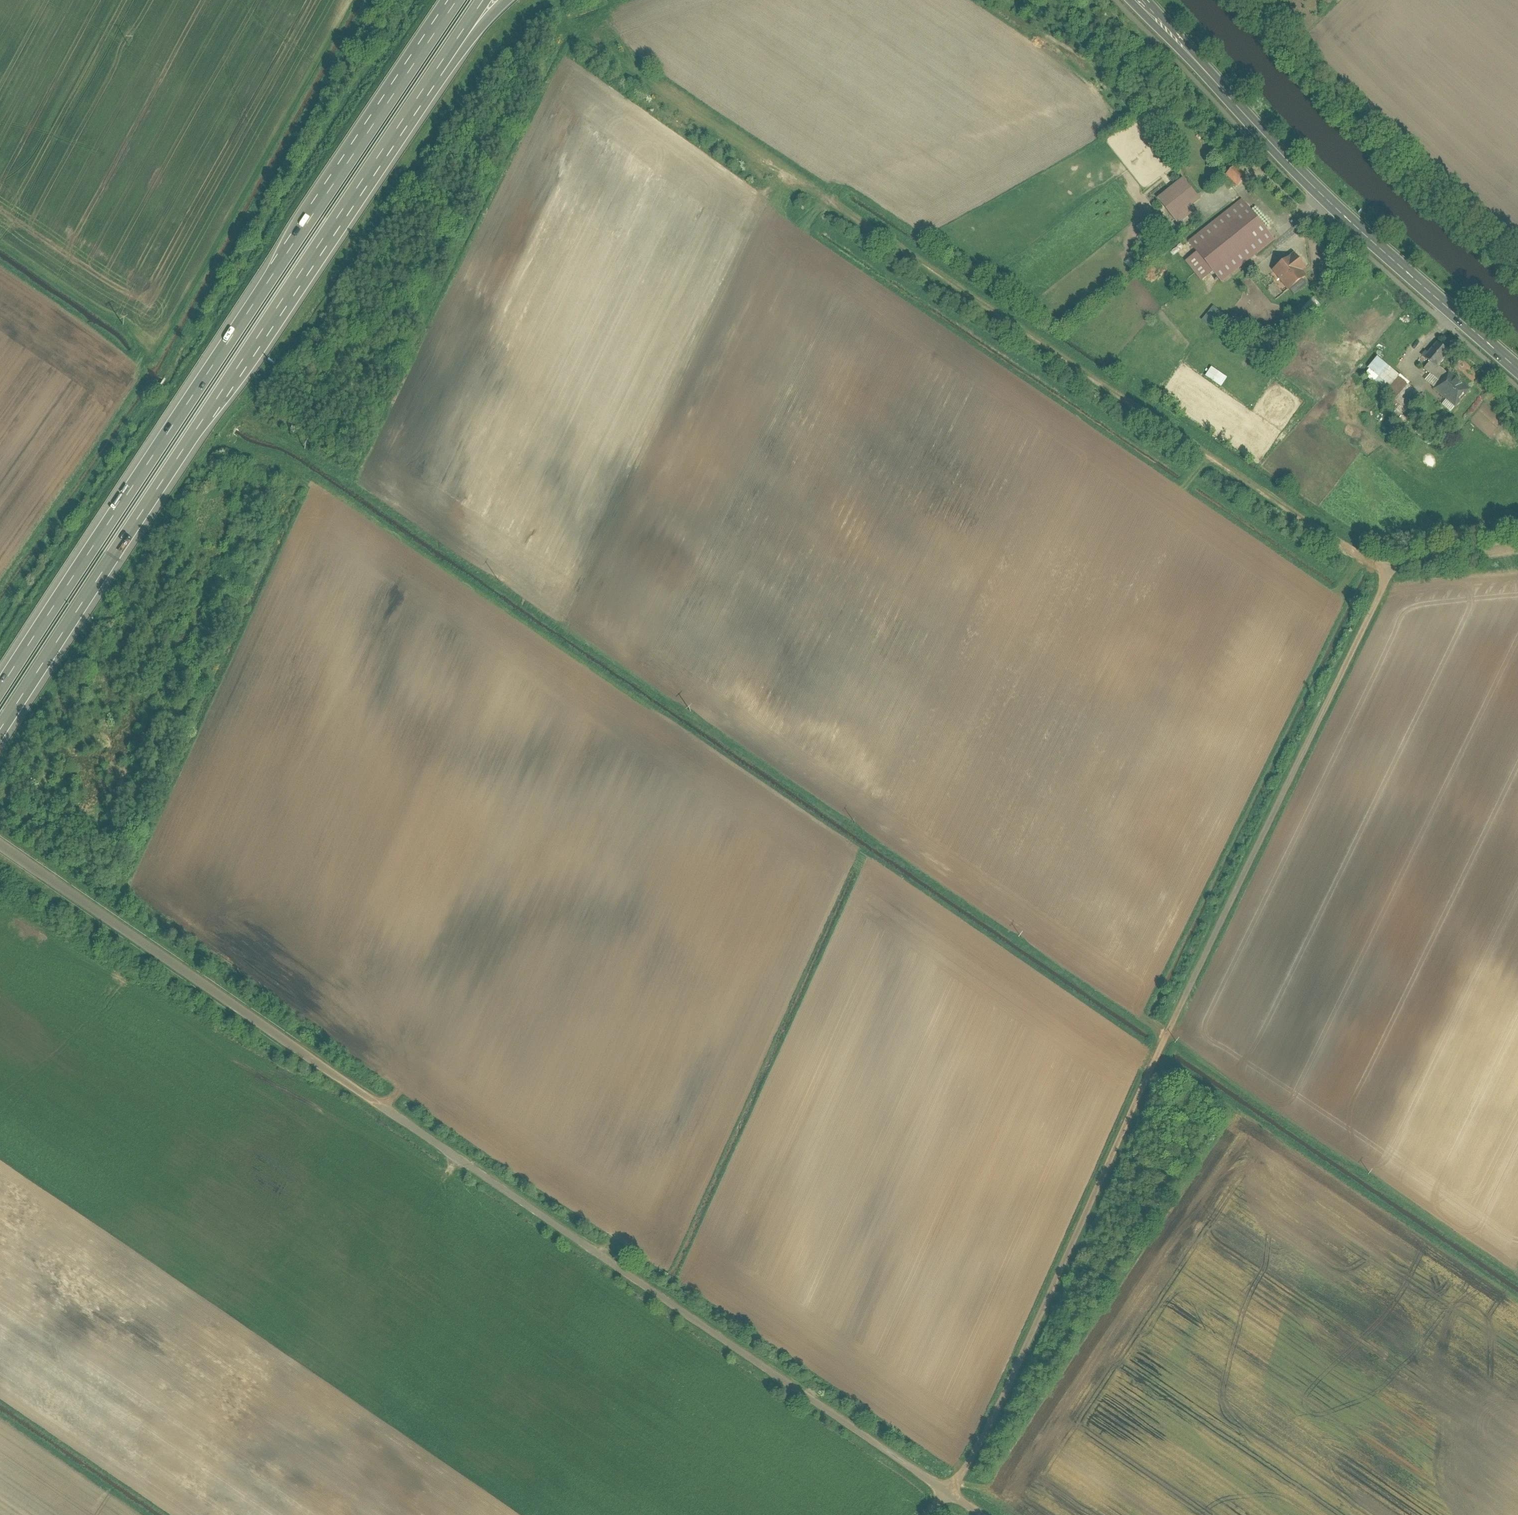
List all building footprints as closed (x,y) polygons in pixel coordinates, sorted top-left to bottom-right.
[(1240,187),(1249,178),(1237,167),(1228,176),(1240,187)] [(1189,194),(1172,173),(1147,193),(1168,219),(1183,207),(1179,202),(1189,194)] [(1264,233),(1231,193),(1178,236),(1187,247),(1202,265),(1211,276),(1264,233)] [(1298,263),(1282,246),(1259,266),(1280,289),(1297,274),(1292,268),(1298,263)] [(1202,265),(1187,247),(1176,256),(1190,275),(1202,265)] [(1314,296),(1300,310),(1307,317),(1321,304),(1314,296)] [(1377,356),(1362,375),(1395,401),(1410,382),(1377,356)] [(1223,387),(1230,378),(1214,367),(1207,376),(1223,387)] [(1448,371),(1432,389),(1453,407),(1468,389),(1448,371)]
